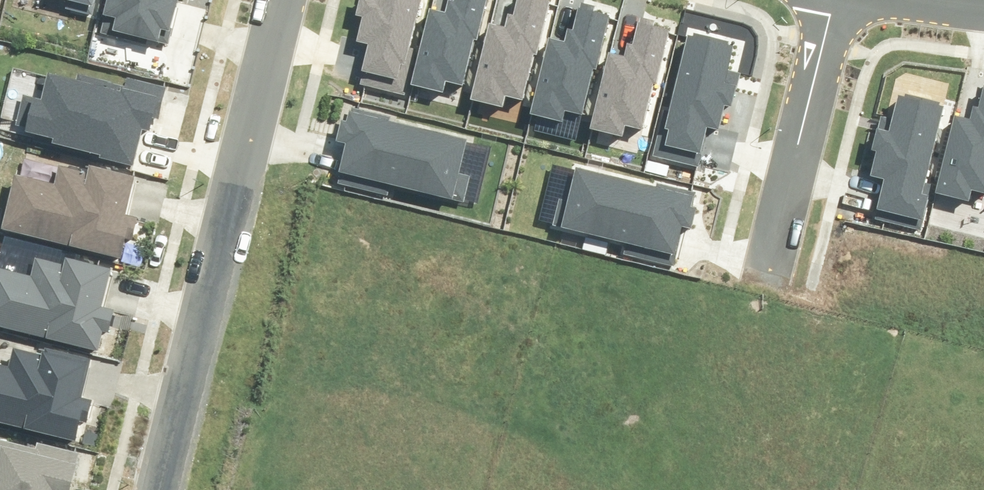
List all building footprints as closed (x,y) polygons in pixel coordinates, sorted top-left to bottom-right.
[(92,14),(95,0),(68,0),(66,8),(92,14)] [(147,39),(168,44),(172,28),(169,28),(176,0),(105,0),(102,15),(104,15),(100,32),(146,44),(147,39)] [(405,94),(416,49),(408,47),(419,0),(359,0),(355,15),(361,17),(356,41),(367,44),(361,71),(364,71),(361,83),(405,94)] [(487,0),(447,0),(445,11),(429,8),(411,85),(444,92),(446,81),(463,85),(474,39),(478,40),(487,0)] [(550,0),(548,0),(517,0),(513,14),(508,13),(505,25),(489,22),(471,99),(504,106),(506,96),(523,99),(534,53),(537,54),(550,0)] [(597,69),(609,15),(593,12),(595,6),(580,3),(579,7),(578,7),(573,29),(567,28),(564,40),(548,37),(530,114),(563,121),(565,110),(582,114),(593,68),(597,69)] [(656,83),(669,30),(653,26),(654,21),(640,18),(639,22),(637,22),(632,44),(626,42),(623,55),(608,51),(590,129),(622,136),(625,125),(642,129),(652,82),(656,83)] [(653,155),(698,165),(707,127),(719,130),(725,105),(732,107),(740,74),(727,71),(733,46),(728,45),(729,41),(694,33),(693,36),(688,35),(669,111),(664,110),(653,155)] [(100,157),(133,166),(142,129),(150,131),(153,118),(159,119),(167,87),(126,77),(124,85),(77,73),(76,80),(48,73),(41,99),(24,95),(16,124),(27,127),(25,132),(52,139),(51,142),(100,155),(100,157)] [(969,200),(971,190),(983,193),(983,84),(978,107),(973,106),(970,119),(955,116),(936,192),(969,200)] [(875,217),(920,228),(931,185),(924,184),(944,106),(938,104),(939,103),(905,94),(904,97),(898,95),(892,117),(879,114),(870,150),(876,152),(870,175),(885,179),(875,217)] [(347,144),(338,182),(387,194),(389,183),(463,200),(469,174),(460,172),(468,139),(388,120),(389,116),(351,107),(347,121),(342,120),(337,142),(347,144)] [(1,230),(121,258),(126,239),(132,241),(138,218),(125,215),(135,177),(90,166),(88,173),(58,166),(54,183),(14,173),(1,230)] [(624,253),(673,265),(682,227),(692,230),(697,207),(692,206),(695,192),(658,183),(657,187),(576,168),(568,201),(559,199),(553,225),(627,242),(624,253)] [(97,350),(102,331),(108,332),(114,309),(101,306),(110,268),(65,258),(64,264),(34,257),(30,274),(0,267),(0,327),(97,350)] [(75,440),(79,422),(87,423),(92,401),(80,398),(90,358),(43,347),(41,354),(13,348),(9,366),(0,364),(0,422),(75,440)] [(78,453),(37,444),(36,449),(0,441),(0,489),(69,489),(78,453)]
